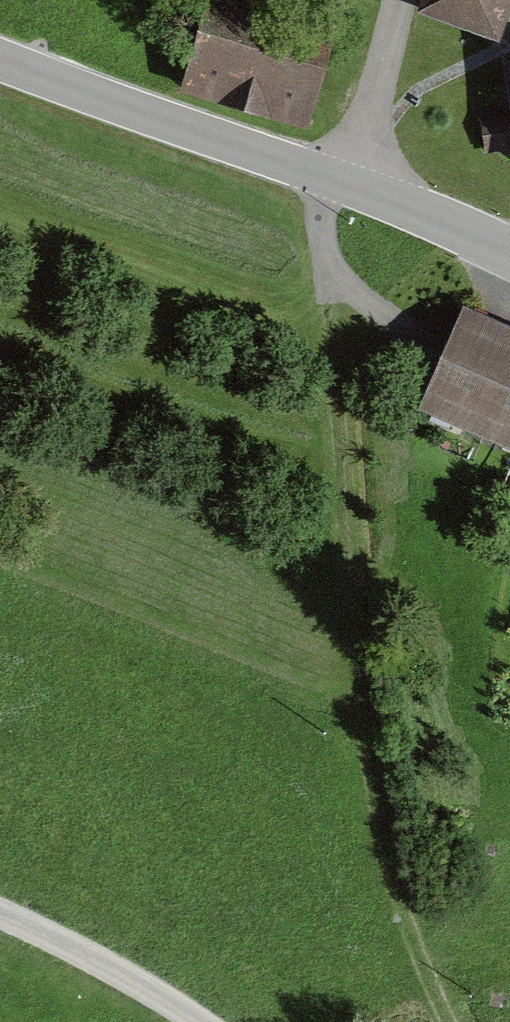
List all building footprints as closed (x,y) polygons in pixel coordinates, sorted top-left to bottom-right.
[(434,23),(509,51),(509,0),(442,0),(434,23)] [(227,4),(195,94),(341,146),(373,56),(227,4)] [(480,321),(443,418),(509,444),(509,333),(480,321)]
